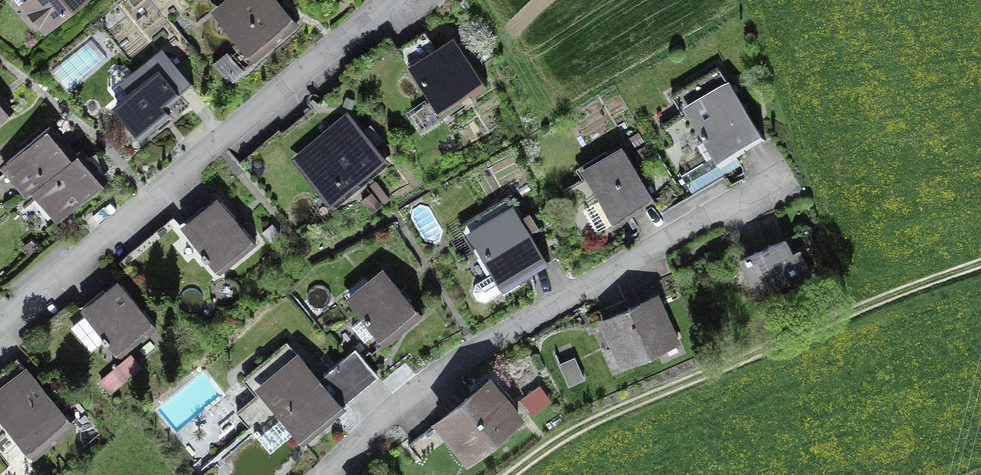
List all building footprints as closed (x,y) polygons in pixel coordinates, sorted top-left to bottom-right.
[(47,27),(79,0),(16,0),(22,6),(26,3),(47,27)] [(296,25),(275,0),(241,0),(222,15),(258,58),(296,25)] [(431,100),(411,114),(422,129),(486,86),(474,69),(472,70),(451,40),(436,50),(429,40),(402,59),(431,100)] [(117,107),(141,136),(168,114),(163,108),(190,86),(164,55),(137,77),(127,66),(112,79),(112,89),(117,95),(125,89),(130,96),(117,107)] [(703,140),(719,166),(763,141),(730,85),(729,85),(718,67),(671,95),(683,114),(660,127),(671,145),(693,133),(698,142),(703,140)] [(11,111),(0,99),(0,120),(11,111)] [(345,128),(324,103),(284,136),(339,202),(383,165),(369,148),(381,139),(371,127),(359,136),(349,125),(345,128)] [(49,127),(6,163),(31,192),(37,188),(74,156),(49,127)] [(615,225),(655,202),(624,150),(585,173),(586,176),(564,189),(579,215),(601,202),(615,225)] [(74,156),(37,188),(62,217),(105,181),(80,152),(74,156)] [(486,301),(548,263),(507,197),(463,224),(493,274),(476,285),(474,292),(478,299),(486,301)] [(207,258),(219,273),(256,242),(222,202),(186,232),(202,252),(201,253),(206,259),(207,258)] [(808,230),(741,259),(752,285),(757,283),(764,297),(800,281),(798,274),(807,270),(810,276),(825,270),(808,230)] [(382,338),(416,310),(384,272),(350,300),(360,313),(349,322),(361,337),(372,328),(382,338)] [(107,342),(119,356),(156,325),(122,285),(74,326),(73,331),(88,348),(93,349),(104,340),(106,343),(107,342)] [(655,297),(604,319),(623,364),(613,369),(617,379),(634,372),(630,362),(675,343),(655,297)] [(303,440),(342,408),(287,342),(243,378),(256,395),(236,412),(270,452),(296,430),(303,440)] [(356,348),(345,357),(365,382),(376,373),(356,348)] [(128,353),(98,377),(111,392),(140,368),(128,353)] [(344,400),(365,382),(345,357),(323,375),(344,400)] [(72,424),(62,411),(69,405),(55,387),(47,393),(31,375),(18,359),(5,369),(18,385),(12,390),(7,393),(0,385),(0,440),(12,430),(34,456),(72,424)] [(574,359),(560,366),(569,387),(584,381),(574,359)] [(488,381),(439,421),(468,457),(517,417),(488,381)] [(535,412),(553,398),(541,383),(523,397),(535,412)]
